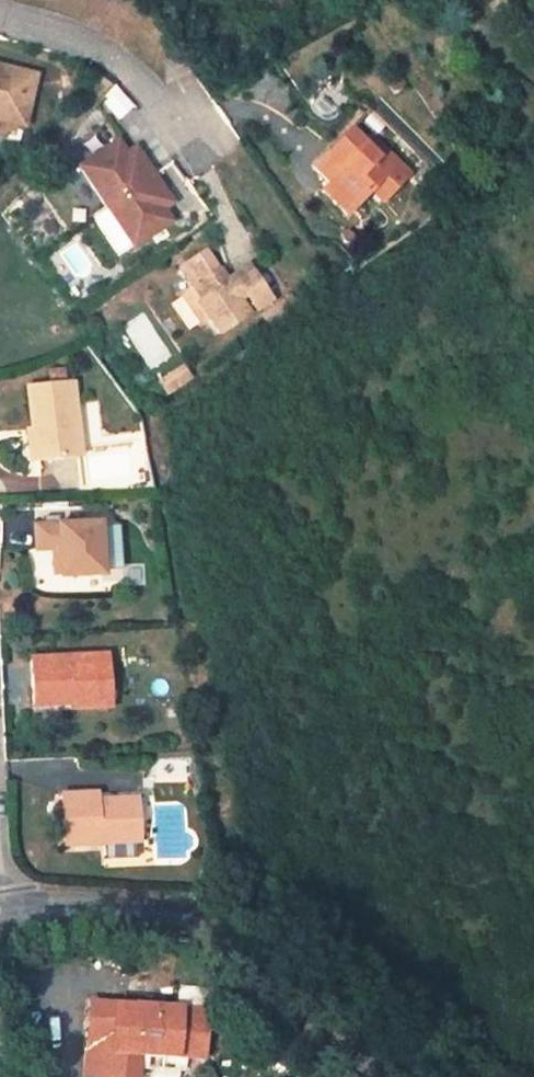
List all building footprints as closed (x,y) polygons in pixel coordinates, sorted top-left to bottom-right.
[(19,117),(26,90),(13,86),(17,69),(0,65),(0,112),(19,117)] [(37,74),(17,69),(13,86),(26,90),(32,91),(37,74)] [(233,90),(230,89),(227,90),(226,93),(226,96),(229,98),(232,98),(234,96),(234,93),(233,90)] [(26,118),(32,91),(26,90),(19,117),(26,118)] [(0,112),(0,120),(24,126),(26,118),(19,117),(0,112)] [(411,173),(376,139),(369,146),(365,142),(350,128),(312,167),(329,182),(355,208),(372,190),(383,202),(411,173)] [(376,139),(372,135),(365,142),(369,146),(376,139)] [(156,173),(156,172),(146,156),(137,161),(130,149),(122,136),(83,160),(106,201),(107,202),(131,243),(171,220),(163,207),(156,195),(166,189),(156,173)] [(146,156),(140,144),(130,149),(137,161),(146,156)] [(355,208),(329,182),(321,190),(347,216),(355,208)] [(173,201),(166,189),(156,195),(163,207),(173,201)] [(227,280),(206,249),(180,268),(193,286),(202,299),(198,303),(208,318),(219,333),(249,312),(240,298),(230,285),(227,280)] [(252,269),(249,264),(227,280),(230,285),(237,280),(252,269)] [(272,298),(252,269),(237,280),(246,294),(257,309),(272,298)] [(246,294),(237,280),(230,285),(240,298),(246,294)] [(202,299),(193,286),(182,294),(193,310),(201,323),(208,318),(198,303),(202,299)] [(73,380),(27,384),(32,427),(34,427),(38,461),(81,457),(73,380)] [(38,461),(34,427),(32,427),(26,428),(30,462),(38,461)] [(58,515),(48,516),(48,524),(59,523),(58,515)] [(48,524),(35,525),(36,549),(54,548),(60,548),(60,551),(61,575),(103,574),(101,521),(59,523),(48,524)] [(109,654),(30,657),(32,704),(71,701),(71,709),(111,706),(109,654)] [(99,799),(98,791),(61,793),(63,845),(98,844),(142,843),(139,797),(99,799)] [(212,879),(208,863),(198,865),(202,881),(212,879)] [(178,984),(177,1007),(89,1002),(86,1055),(110,1056),(108,1076),(137,1076),(138,1052),(205,1056),(210,986),(178,984)] [(86,1055),(85,1076),(108,1076),(110,1056),(86,1055)]
